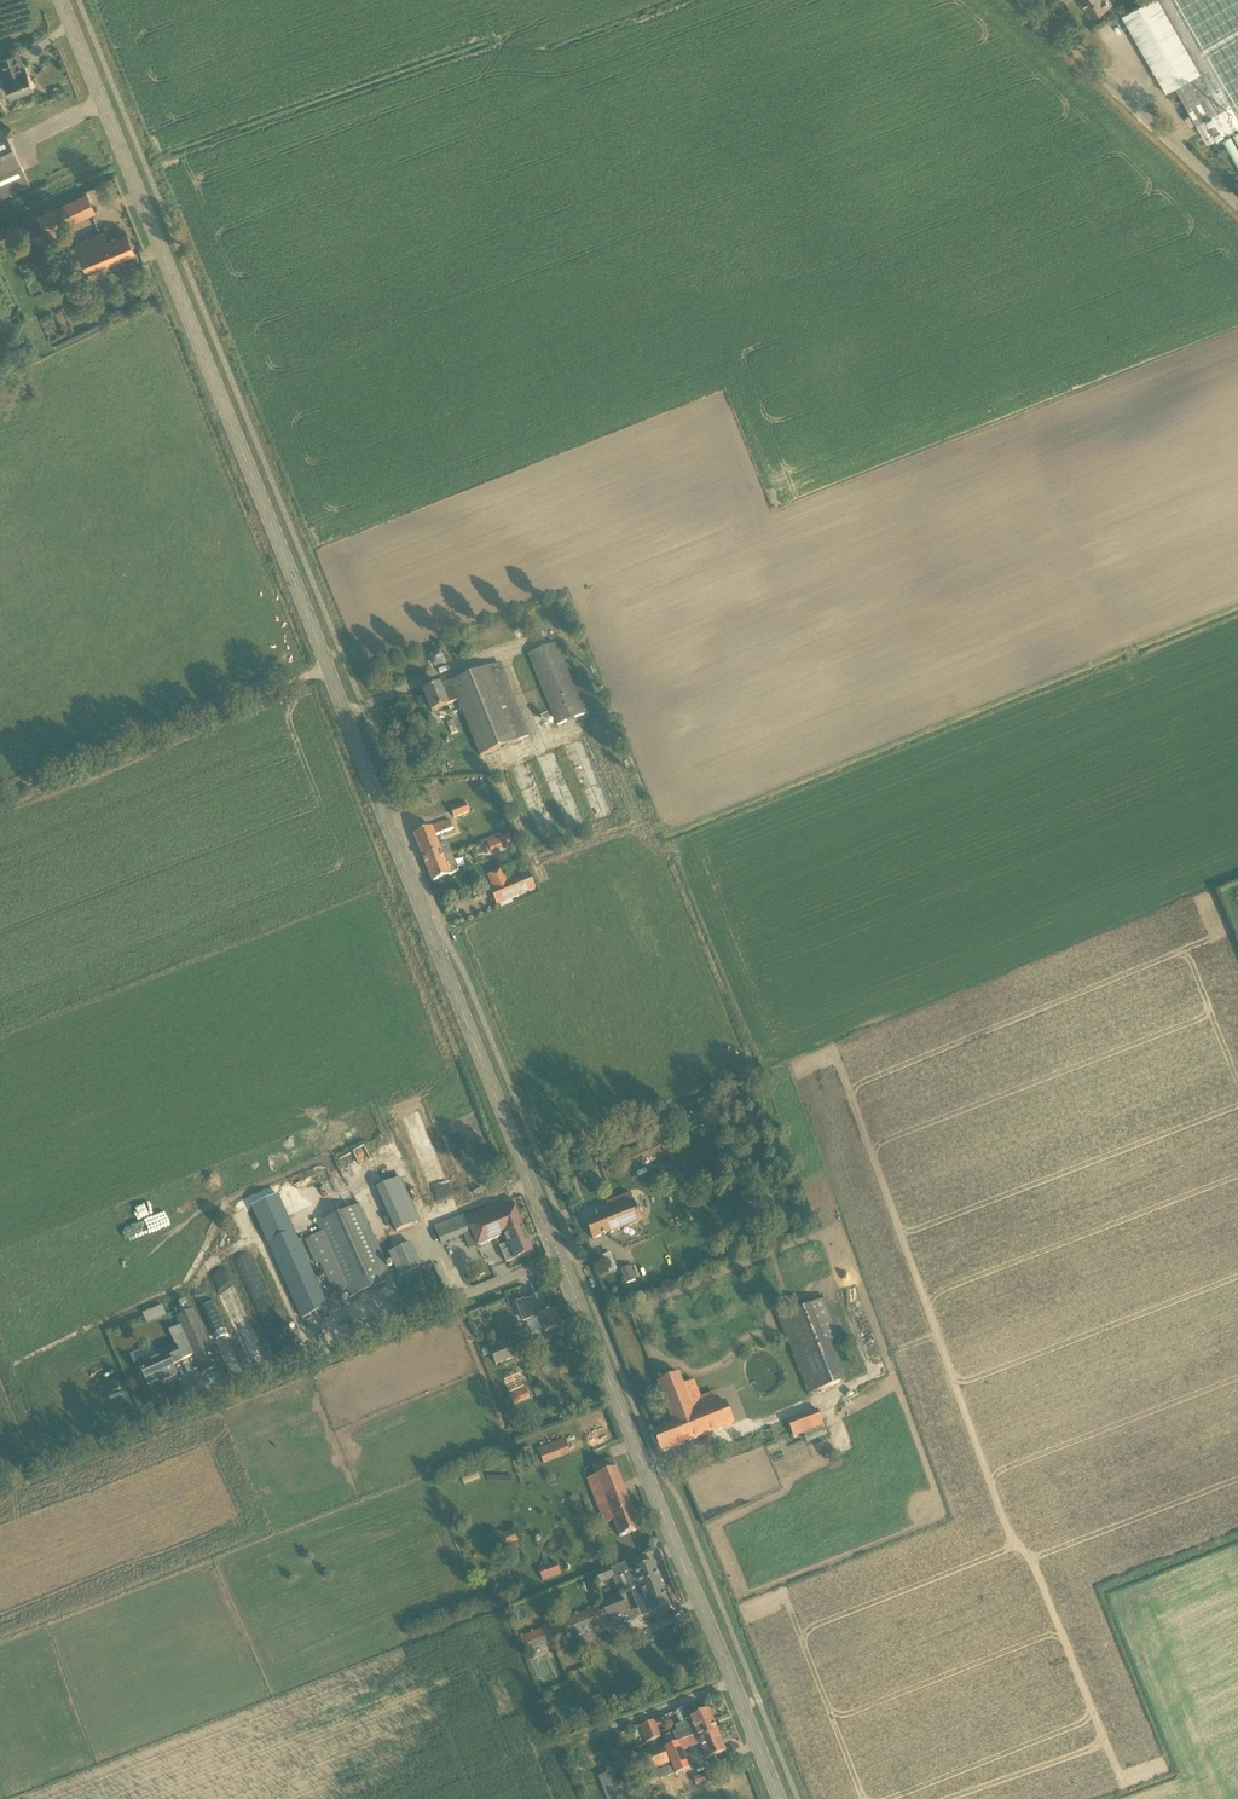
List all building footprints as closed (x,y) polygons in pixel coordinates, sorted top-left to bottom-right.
[(1109,5),(1107,0),(1083,0),(1091,15),(1109,5)] [(1122,12),(1167,90),(1175,85),(1208,142),(1237,124),(1237,0),(1144,0),(1122,12)] [(17,52),(0,58),(0,60),(6,75),(4,76),(11,96),(33,87),(26,68),(24,68),(17,52)] [(1196,123),(1191,114),(1185,117),(1190,126),(1196,123)] [(30,184),(5,127),(0,129),(0,197),(30,184)] [(87,190),(59,203),(66,218),(68,223),(96,210),(87,190)] [(87,271),(135,252),(127,233),(107,241),(103,232),(84,239),(84,241),(76,244),(80,253),(72,256),(79,274),(87,271)] [(528,652),(555,725),(585,714),(581,703),(580,703),(557,642),(528,652)] [(424,692),(432,713),(448,706),(448,705),(459,701),(481,756),(518,741),(489,667),(451,682),(451,681),(440,686),(424,692)] [(454,818),(469,812),(466,803),(451,809),(454,818)] [(443,856),(451,852),(447,842),(439,846),(435,836),(453,829),(450,821),(414,835),(423,858),(441,851),(443,856)] [(485,840),(488,849),(512,842),(509,833),(485,840)] [(443,856),(441,851),(423,858),(433,883),(451,876),(451,875),(459,872),(451,852),(443,856)] [(498,904),(509,899),(534,889),(528,875),(492,891),(498,904)] [(419,1222),(399,1178),(377,1188),(397,1232),(419,1222)] [(437,1202),(452,1197),(446,1180),(430,1185),(437,1202)] [(610,1234),(642,1222),(631,1195),(607,1204),(610,1212),(602,1215),(603,1216),(586,1223),(593,1240),(610,1233),(610,1234)] [(533,1252),(512,1200),(467,1218),(472,1231),(478,1246),(496,1239),(506,1263),(533,1252)] [(346,1289),(350,1298),(392,1279),(359,1204),(317,1223),(346,1289)] [(269,1245),(302,1319),(324,1309),(291,1235),(269,1245)] [(409,1244),(393,1252),(403,1275),(419,1267),(409,1244)] [(607,1274),(617,1270),(610,1253),(600,1257),(607,1274)] [(631,1266),(621,1269),(626,1284),(635,1281),(631,1266)] [(256,1309),(270,1301),(267,1294),(252,1302),(256,1309)] [(547,1313),(541,1294),(524,1301),(515,1304),(522,1321),(539,1315),(546,1334),(562,1327),(556,1310),(547,1313)] [(209,1303),(201,1307),(205,1316),(213,1312),(209,1303)] [(181,1325),(169,1331),(176,1347),(182,1361),(182,1360),(195,1355),(198,1362),(203,1373),(218,1366),(214,1355),(210,1348),(193,1310),(190,1304),(175,1311),(178,1317),(181,1325)] [(844,1381),(829,1343),(814,1304),(780,1318),(810,1394),(844,1381)] [(141,1315),(145,1325),(165,1316),(161,1306),(141,1315)] [(496,1365),(515,1358),(509,1343),(490,1350),(496,1365)] [(172,1365),(182,1361),(176,1347),(166,1351),(157,1355),(159,1358),(140,1367),(148,1385),(164,1379),(165,1381),(177,1375),(172,1365)] [(705,1410),(699,1397),(689,1401),(679,1374),(657,1383),(673,1423),(652,1431),(661,1453),(734,1424),(725,1402),(705,1410)] [(513,1401),(528,1395),(524,1385),(509,1392),(513,1401)] [(823,1427),(817,1410),(787,1421),(793,1438),(823,1427)] [(537,1449),(542,1460),(569,1448),(565,1438),(537,1449)] [(640,1530),(613,1458),(592,1466),(596,1476),(588,1479),(605,1524),(613,1521),(620,1537),(640,1530)] [(498,1535),(504,1548),(521,1540),(515,1527),(498,1535)] [(647,1553),(625,1562),(628,1570),(650,1562),(647,1553)] [(631,1591),(659,1579),(653,1563),(634,1571),(625,1575),(631,1591)] [(557,1564),(539,1572),(543,1582),(561,1575),(557,1564)] [(599,1583),(615,1577),(611,1568),(595,1574),(599,1583)] [(670,1607),(659,1579),(631,1591),(636,1602),(645,1599),(652,1614),(670,1607)] [(526,1652),(628,1612),(622,1595),(519,1636),(526,1652)] [(689,1717),(686,1708),(675,1712),(680,1724),(675,1727),(677,1733),(684,1730),(693,1726),(694,1729),(713,1721),(709,1709),(689,1717)] [(647,1743),(660,1737),(654,1721),(640,1727),(647,1743)] [(718,1732),(713,1721),(694,1729),(693,1726),(684,1730),(677,1733),(674,1734),(678,1742),(691,1737),(692,1739),(697,1737),(698,1740),(718,1732)] [(665,1747),(672,1765),(676,1773),(688,1768),(681,1751),(700,1743),(707,1760),(726,1752),(718,1732),(698,1740),(697,1737),(692,1739),(691,1737),(678,1742),(665,1747)] [(663,1748),(642,1756),(649,1773),(669,1765),(663,1748)] [(711,1782),(716,1780),(713,1771),(708,1773),(711,1782)] [(706,1773),(693,1778),(696,1785),(708,1780),(706,1773)] [(599,1777),(608,1798),(612,1798),(616,1797),(607,1774),(599,1777)]
